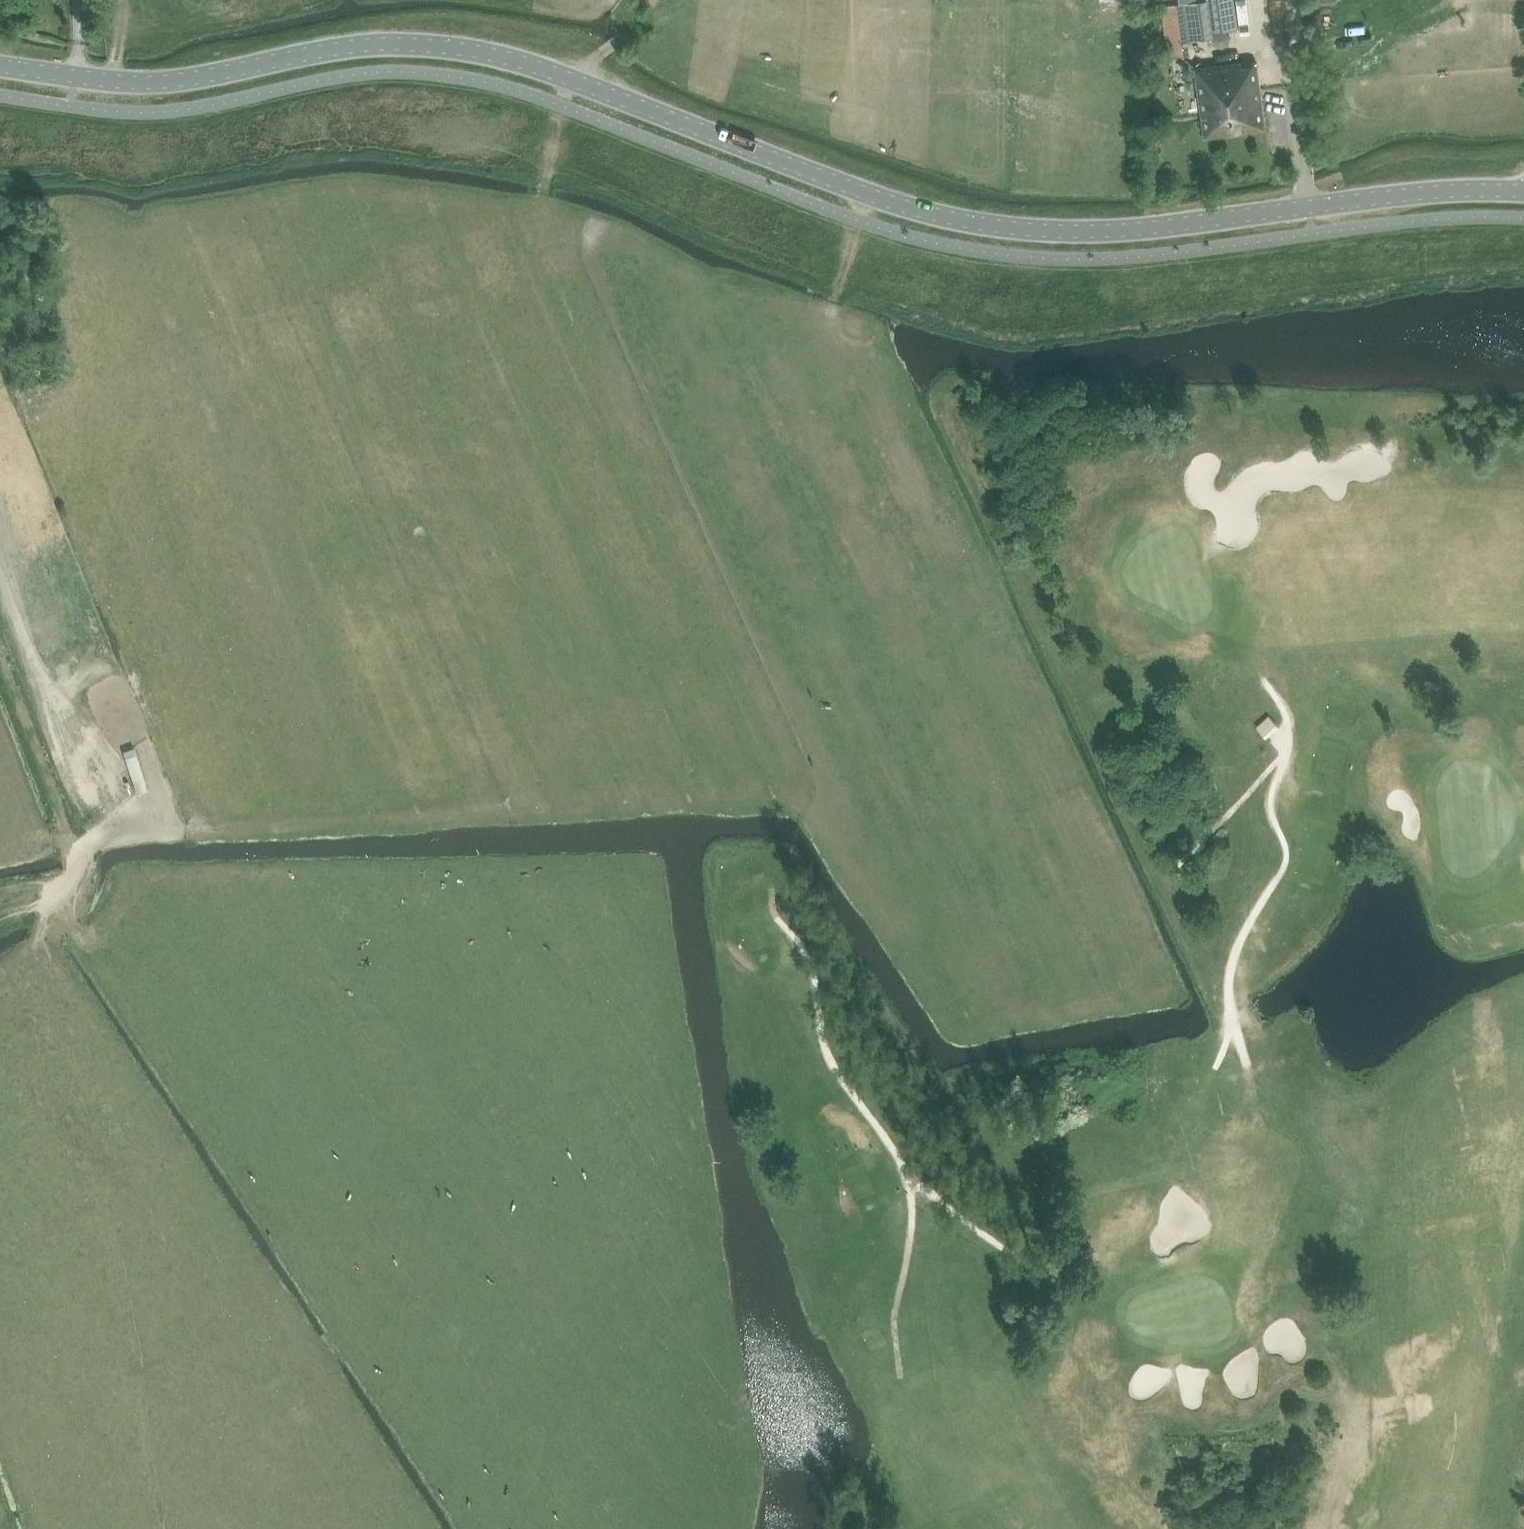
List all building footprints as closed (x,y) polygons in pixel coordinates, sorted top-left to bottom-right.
[(1187,3),(1192,39),(1212,36),(1212,32),(1235,29),(1230,0),(1205,0),(1187,3)] [(1302,0),(1271,0),(1276,41),(1307,37),(1302,0)] [(1162,5),(1169,56),(1189,53),(1181,2),(1162,5)] [(1227,33),(1221,31),(1215,34),(1214,40),(1217,46),(1223,47),(1228,44),(1230,38),(1227,33)] [(1194,66),(1204,135),(1266,127),(1256,60),(1240,63),(1240,60),(1194,66)] [(1276,723),(1269,715),(1257,726),(1264,734),(1276,723)]
